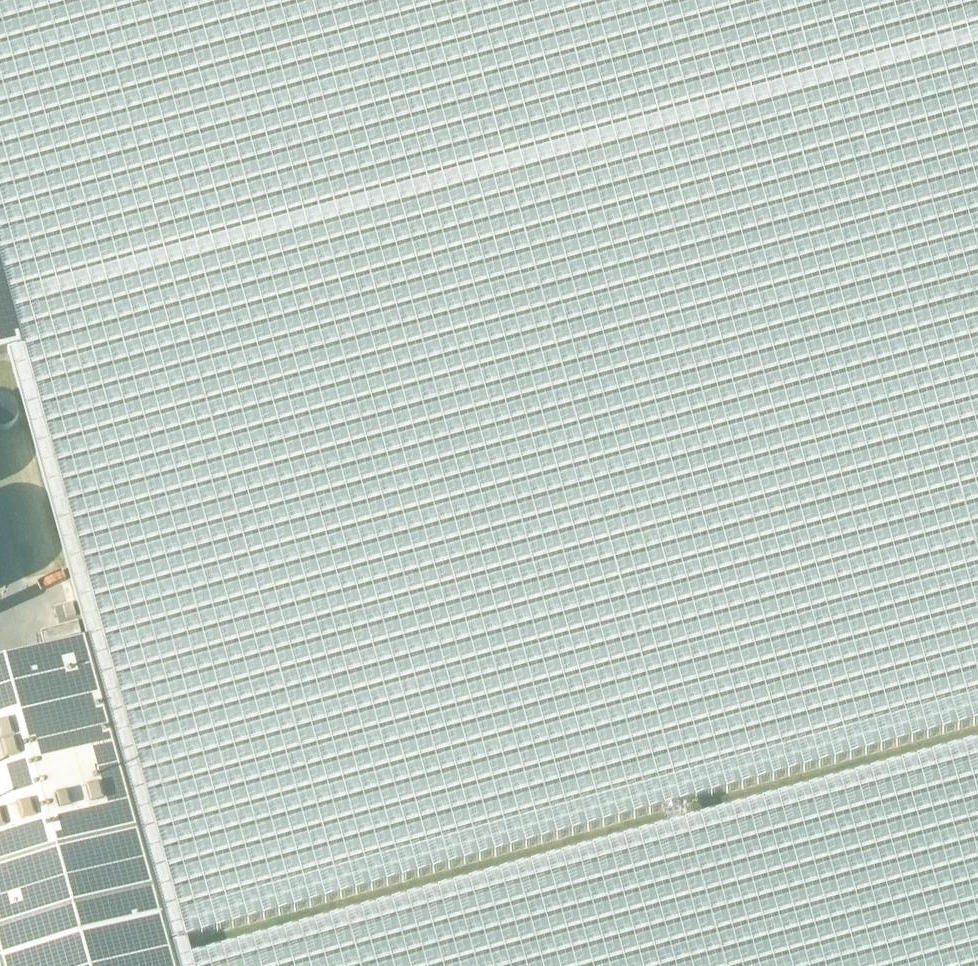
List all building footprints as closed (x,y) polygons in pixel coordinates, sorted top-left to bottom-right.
[(9,353),(87,640),(87,641),(168,938),(170,944),(176,965),(977,965),(977,744),(200,956),(195,937),(977,723),(977,0),(0,0),(0,356),(9,353)] [(8,398),(2,396),(0,397),(0,428),(6,427),(12,424),(15,419),(17,413),(16,407),(13,401),(8,398)] [(78,623),(41,633),(44,646),(81,636),(78,623)] [(0,664),(0,964),(1,965),(65,965),(168,938),(87,641),(0,664)] [(65,965),(176,965),(170,944),(168,938),(65,965)]
